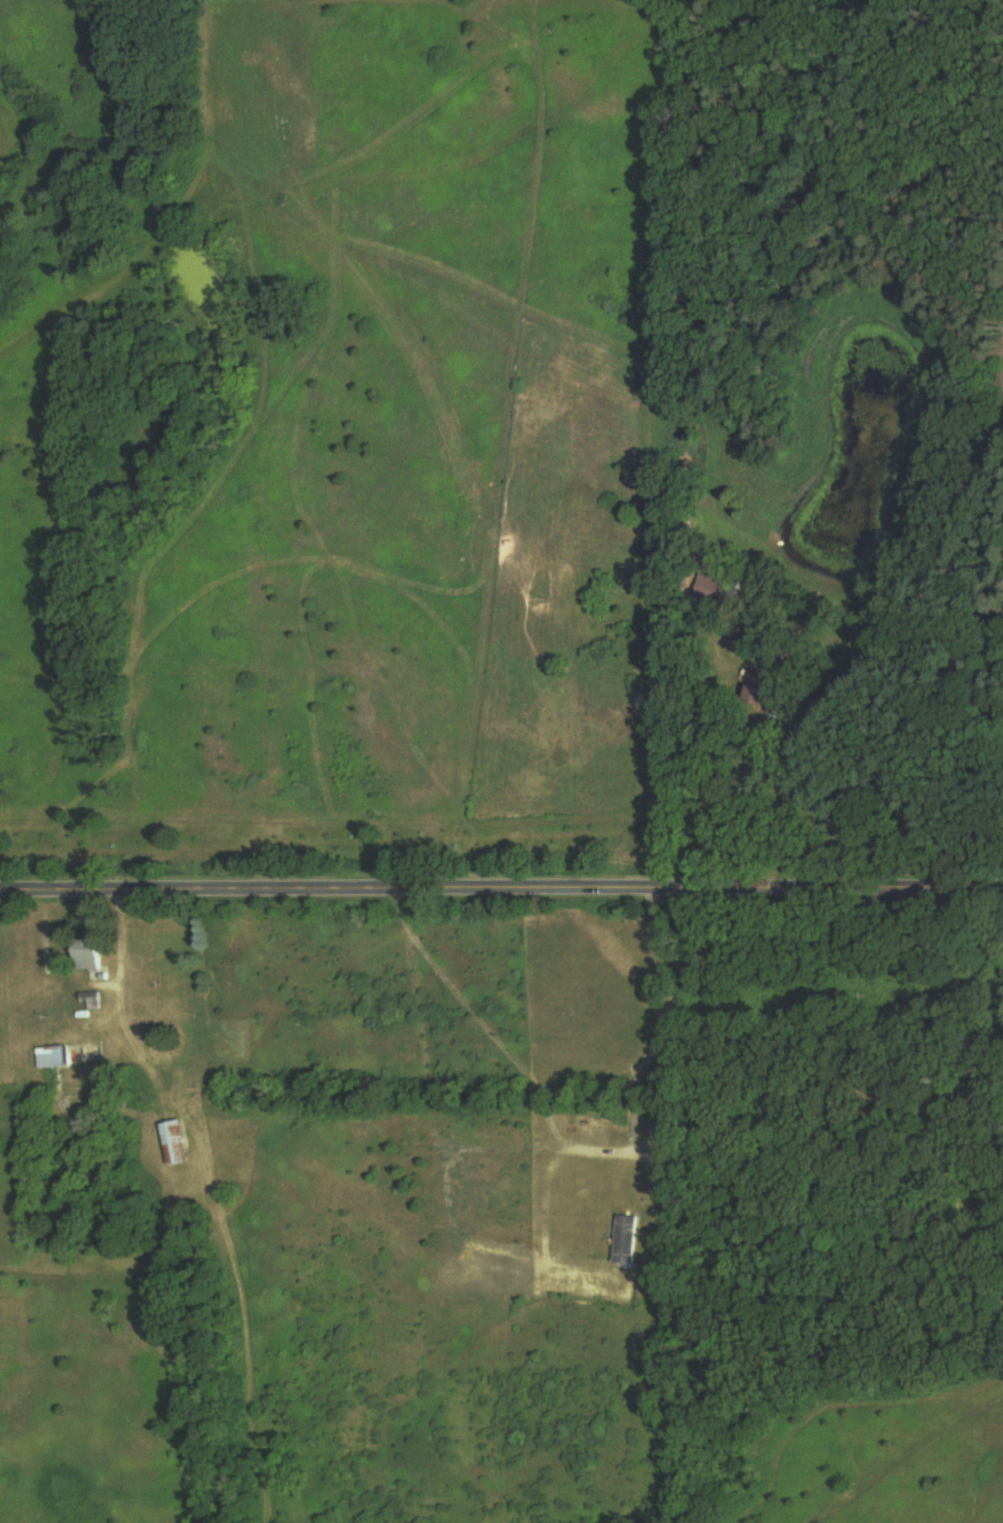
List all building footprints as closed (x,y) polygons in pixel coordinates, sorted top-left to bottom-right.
[(727,602),(727,577),(702,577),(702,602),(727,602)] [(788,675),(761,669),(752,705),(778,712),(788,675)] [(87,965),(87,972),(106,972),(106,941),(78,941),(78,965),(87,965)] [(75,1048),(41,1048),(41,1069),(75,1069),(75,1048)] [(184,1122),(165,1126),(174,1168),(193,1164),(184,1122)] [(638,1265),(641,1218),(619,1217),(616,1263),(638,1265)]
